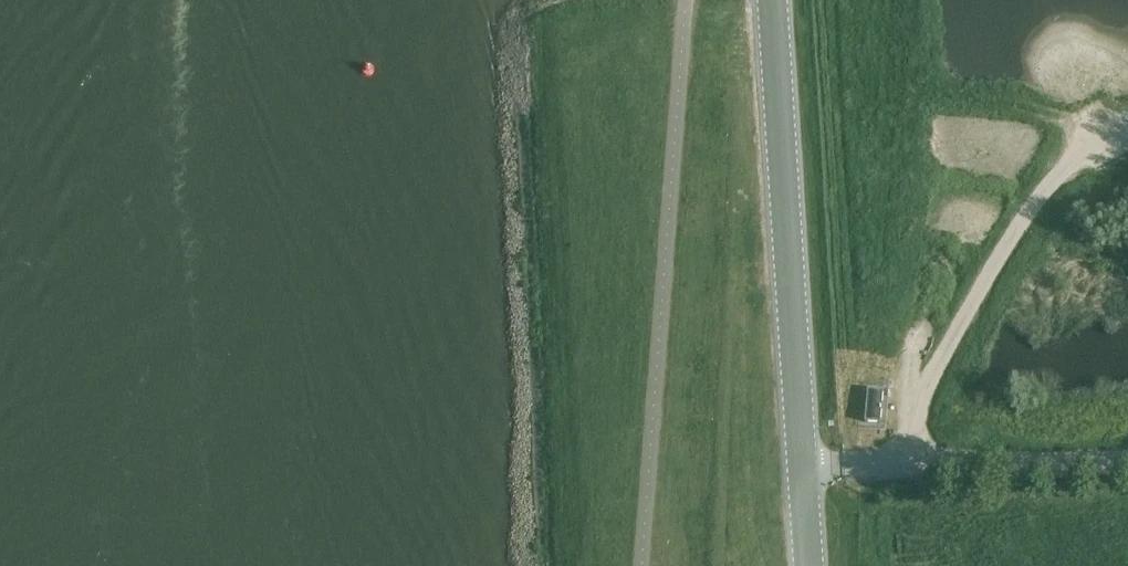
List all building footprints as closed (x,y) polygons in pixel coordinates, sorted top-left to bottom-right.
[(872,429),(885,430),(887,403),(874,402),(872,429)]
